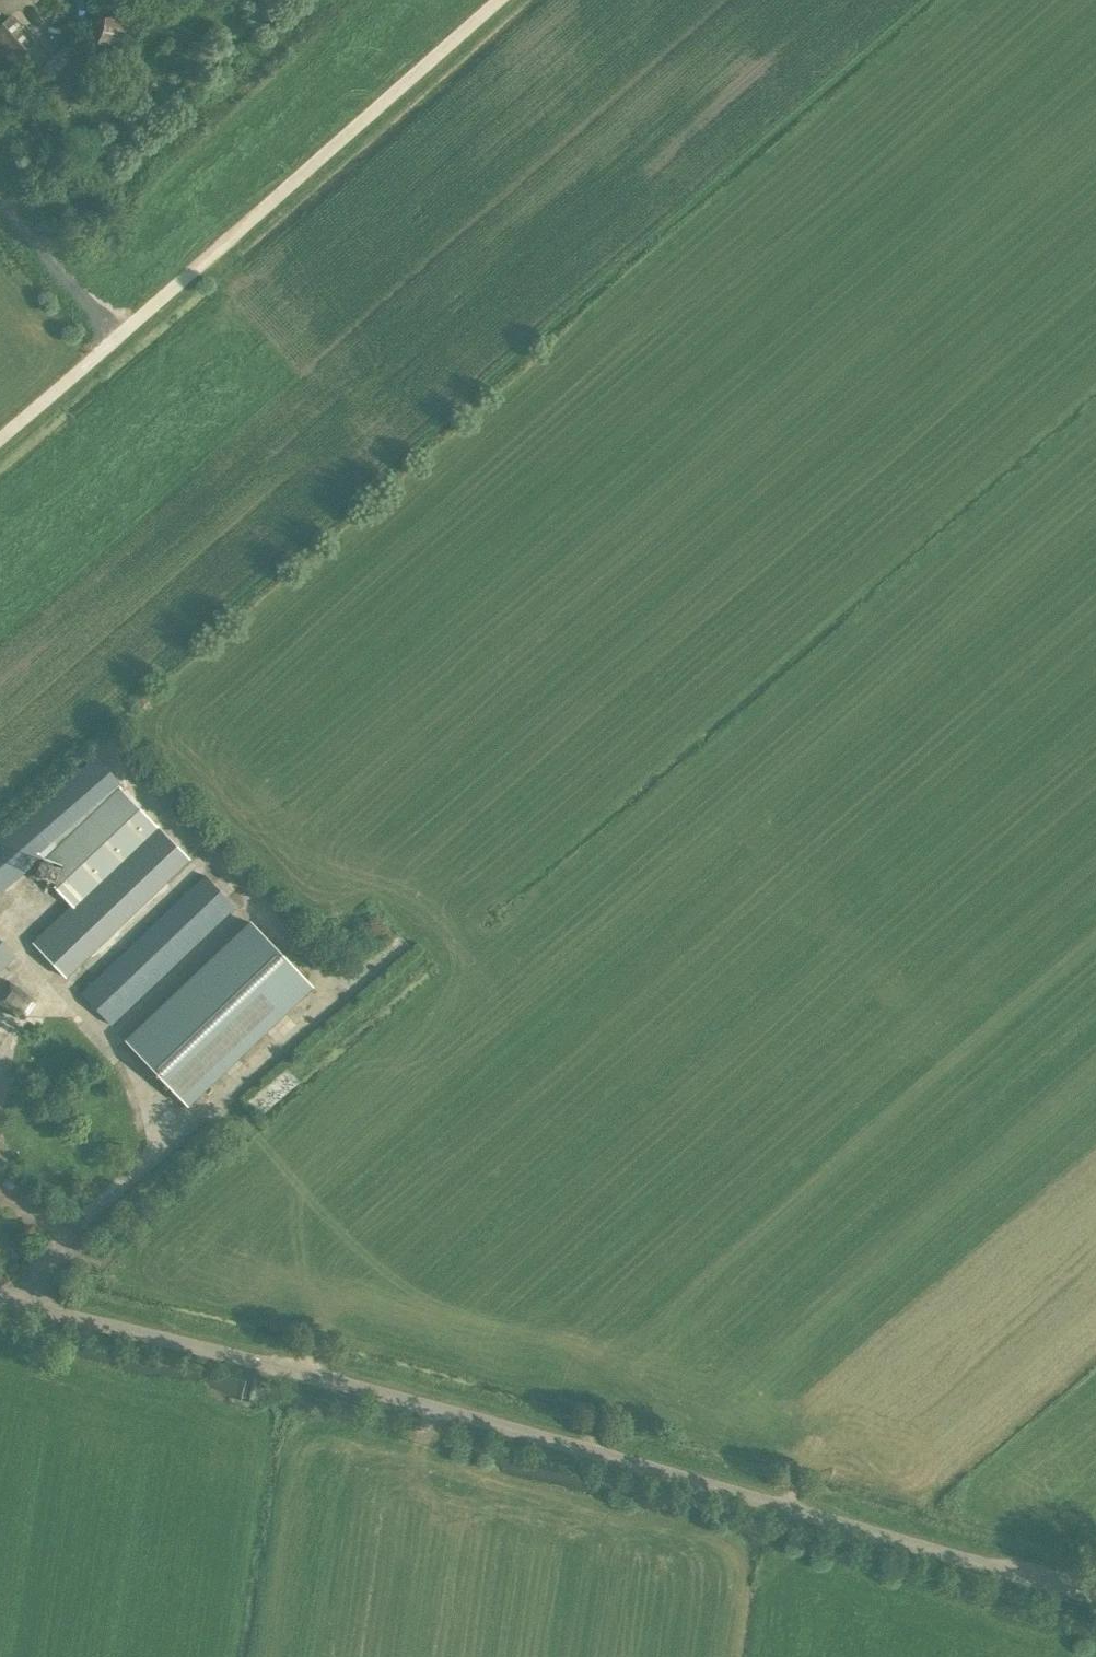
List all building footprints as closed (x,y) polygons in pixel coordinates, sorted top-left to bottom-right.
[(139,9),(101,1),(91,47),(129,55),(139,9)] [(50,58),(11,15),(0,25),(0,60),(3,63),(21,84),(50,58)] [(44,86),(63,109),(107,69),(88,47),(44,86)] [(97,756),(0,841),(0,894),(40,859),(42,857),(44,858),(61,865),(54,884),(74,905),(70,908),(35,942),(68,976),(69,975),(83,962),(191,858),(158,824),(156,826),(120,789),(123,787),(97,756)] [(207,874),(99,979),(84,993),(114,1024),(237,906),(207,874)] [(253,922),(128,1040),(189,1105),(314,987),(253,922)] [(16,955),(0,938),(0,970),(16,955)]
